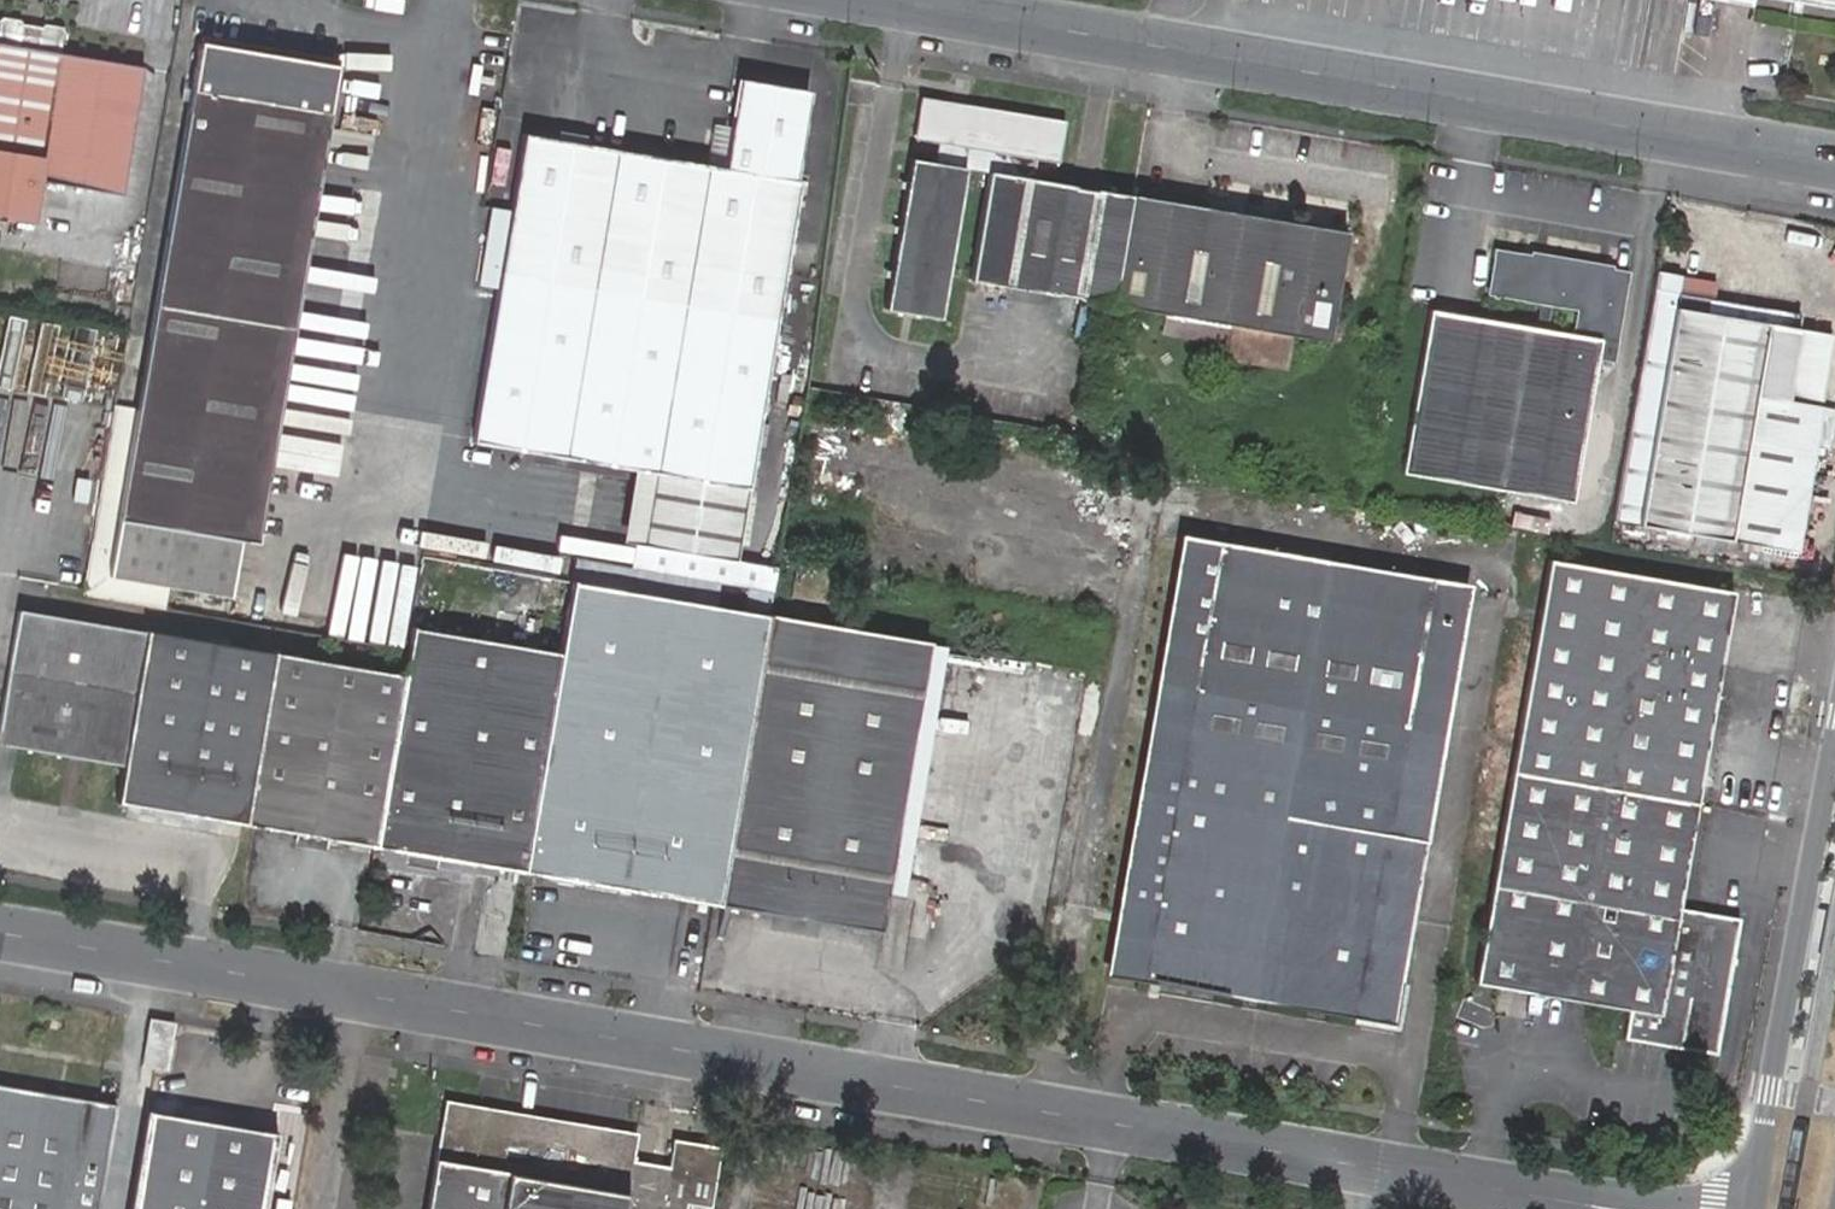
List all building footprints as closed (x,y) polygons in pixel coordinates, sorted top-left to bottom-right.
[(1834,9),(1834,0),(1782,0),(1834,9)] [(121,196),(143,67),(58,53),(63,31),(60,27),(45,25),(41,28),(21,24),(19,21),(3,17),(0,20),(0,248),(52,257),(65,186),(121,196)] [(136,411),(117,518),(239,539),(313,104),(321,61),(198,41),(191,84),(136,411)] [(523,133),(484,367),(760,414),(799,181),(794,180),(809,91),(739,80),(724,167),(523,133)] [(1113,305),(1132,196),(1095,190),(1082,188),(1072,186),(1032,179),(1035,159),(1058,163),(1064,123),(920,99),(913,139),(937,143),(933,163),(910,159),(884,309),(938,319),(964,168),(967,148),(991,152),(987,171),(969,280),(1053,296),(1059,296),(1078,299),(1113,305)] [(1203,209),(1132,196),(1113,305),(1329,342),(1347,232),(1203,209)] [(1429,310),(1401,472),(1501,490),(1572,503),(1587,411),(1594,377),(1597,359),(1613,362),(1628,272),(1495,250),(1486,294),(1576,310),(1572,335),(1429,310)] [(61,259),(56,292),(106,299),(111,266),(61,259)] [(1639,524),(1663,379),(1675,308),(1678,294),(1681,275),(1656,271),(1613,520),(1639,524)] [(1678,294),(1675,308),(1710,314),(1713,300),(1700,298),(1678,294)] [(1762,352),(1792,358),(1799,315),(1713,300),(1710,314),(1767,323),(1762,352)] [(1710,314),(1675,308),(1639,524),(1729,540),(1796,551),(1813,444),(1818,414),(1783,409),(1788,382),(1792,358),(1762,352),(1767,323),(1710,314)] [(44,388),(51,319),(5,314),(0,369),(0,384),(44,388)] [(747,486),(760,414),(484,367),(476,414),(471,438),(747,486)] [(1813,444),(1829,447),(1834,411),(1834,409),(1785,401),(1783,409),(1818,414),(1813,444)] [(117,518),(136,411),(112,407),(80,595),(163,610),(168,586),(230,596),(239,539),(117,518)] [(1185,540),(1110,972),(1251,997),(1389,1020),(1421,842),(1464,588),(1185,540)] [(1547,568),(1511,771),(1696,803),(1733,592),(1555,560),(1549,559),(1547,568)] [(571,580),(559,652),(522,870),(531,872),(682,897),(713,902),(718,903),(767,613),(571,580)] [(273,652),(145,630),(18,609),(0,714),(0,744),(123,765),(117,801),(223,819),(243,823),(273,652)] [(930,642),(767,613),(718,903),(880,931),(886,896),(889,876),(930,642)] [(559,652),(410,627),(406,651),(402,675),(373,845),(386,847),(489,865),(522,870),(559,652)] [(947,645),(930,642),(889,876),(907,879),(947,645)] [(373,845),(402,675),(273,652),(243,823),(252,824),(373,845)] [(1696,803),(1511,771),(1474,983),(1493,985),(1548,995),(1630,1010),(1625,1038),(1680,1047),(1693,1049),(1715,1052),(1739,919),(1678,908),(1696,803)] [(150,1019),(146,1042),(170,1047),(174,1023),(150,1019)] [(170,1047),(146,1042),(141,1066),(154,1067),(166,1069),(170,1047)] [(116,1105),(62,1096),(57,1095),(0,1085),(0,1208),(99,1208),(116,1105)] [(505,1171),(628,1192),(633,1159),(638,1133),(445,1099),(438,1137),(435,1158),(505,1171)] [(147,1110),(130,1208),(264,1208),(277,1132),(147,1110)] [(649,1208),(685,1208),(687,1202),(710,1206),(716,1173),(692,1169),(696,1143),(694,1142),(673,1138),(668,1166),(648,1162),(633,1159),(628,1192),(651,1196),(649,1208)] [(716,1173),(721,1146),(712,1145),(696,1143),(692,1169),(716,1173)] [(628,1192),(505,1171),(435,1158),(426,1208),(625,1208),(628,1192)]
